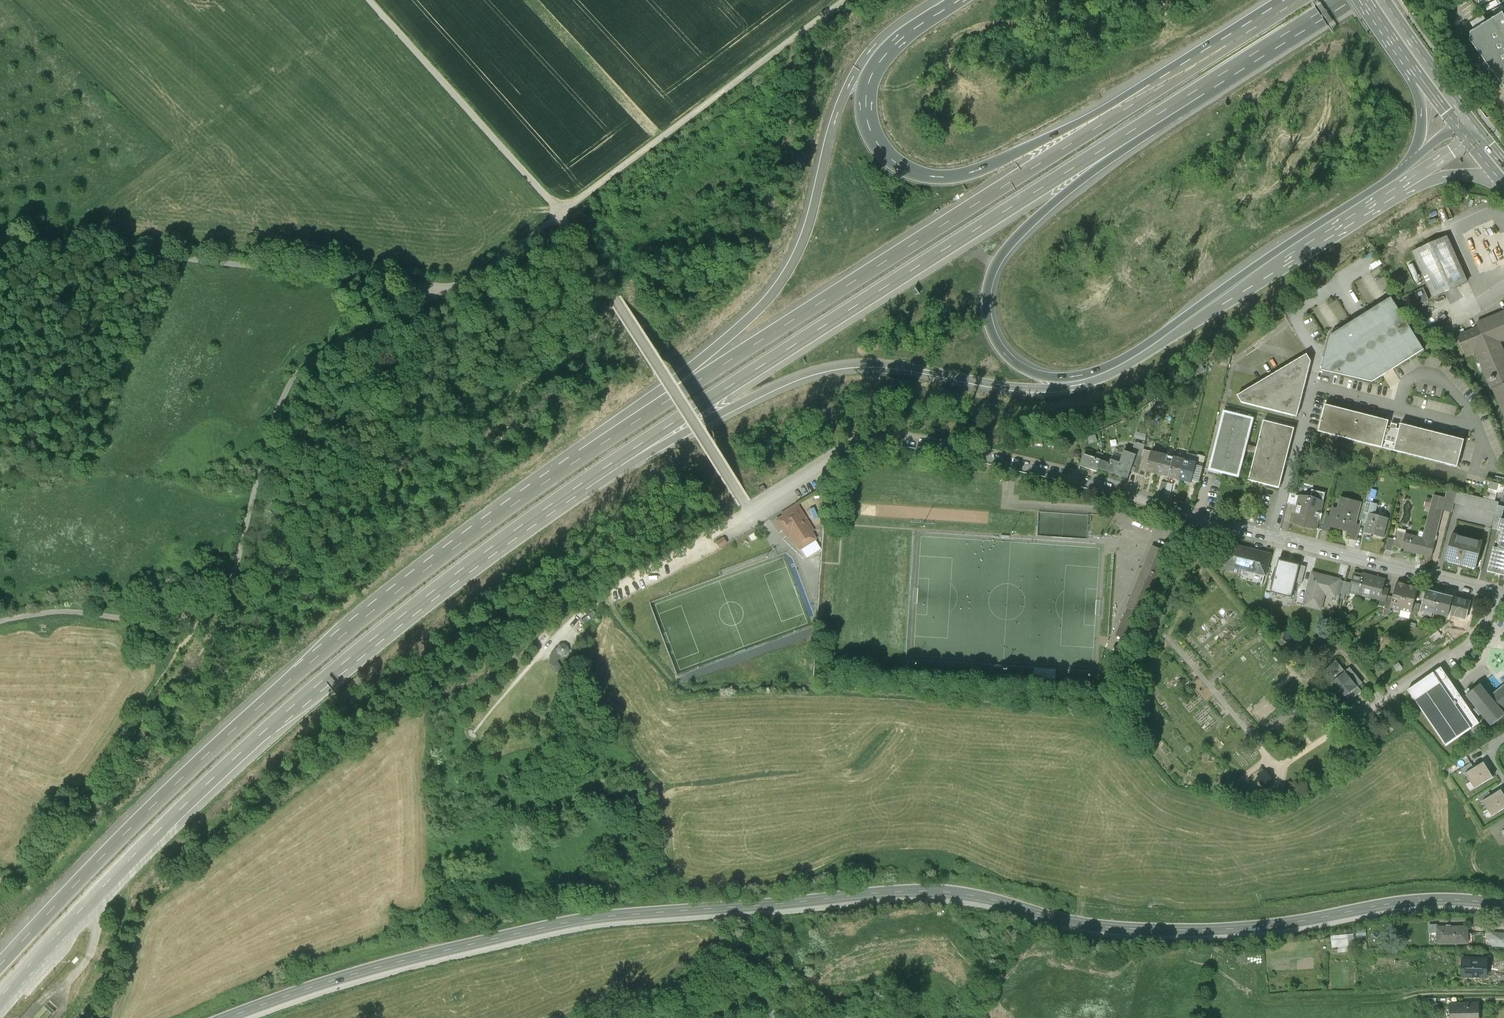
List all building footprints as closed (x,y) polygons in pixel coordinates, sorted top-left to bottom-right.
[(1501,13),(1470,33),(1470,40),(1503,88),(1503,16),(1501,13)] [(1461,234),(1479,273),(1503,262),(1503,236),(1496,219),(1461,234)] [(1467,282),(1446,236),(1412,252),(1433,298),(1467,282)] [(1323,370),(1373,381),(1425,349),(1392,297),(1330,336),(1323,370)] [(1478,322),(1479,326),(1457,335),(1466,356),(1475,352),(1503,420),(1503,359),(1497,342),(1503,339),(1503,311),(1478,322)] [(1298,417),(1312,362),(1308,355),(1239,396),(1243,403),(1298,417)] [(1396,445),(1394,451),(1458,468),(1465,441),(1401,425),(1400,430),(1397,430),(1398,426),(1392,424),(1391,428),(1388,427),(1389,422),(1326,405),(1319,432),(1382,448),(1384,442),(1396,445)] [(1239,478),(1246,451),(1248,445),(1255,419),(1225,411),(1209,470),(1239,478)] [(1258,447),(1248,445),(1246,451),(1256,453),(1249,481),(1280,489),(1295,429),(1264,421),(1258,447)] [(1137,443),(1132,454),(1137,456),(1137,455),(1142,457),(1144,450),(1146,446),(1137,443)] [(1152,452),(1144,450),(1142,457),(1144,458),(1138,475),(1145,478),(1147,473),(1152,452)] [(1110,465),(1101,461),(1098,469),(1100,470),(1128,480),(1131,472),(1137,456),(1132,454),(1125,452),(1121,464),(1112,460),(1110,465)] [(1147,473),(1158,476),(1163,455),(1152,452),(1147,473)] [(1131,472),(1138,475),(1144,458),(1142,457),(1137,455),(1137,456),(1131,472)] [(1158,476),(1170,479),(1175,458),(1163,455),(1158,476)] [(1085,456),(1081,467),(1098,473),(1100,470),(1098,469),(1101,461),(1085,456)] [(1186,461),(1175,458),(1170,479),(1181,481),(1186,461)] [(1197,464),(1186,461),(1181,481),(1192,484),(1197,464)] [(1496,500),(1501,484),(1489,480),(1484,495),(1496,500)] [(1162,482),(1159,494),(1170,497),(1173,485),(1162,482)] [(1452,513),(1455,503),(1458,492),(1449,490),(1447,499),(1435,496),(1424,539),(1406,535),(1402,550),(1432,558),(1436,543),(1435,543),(1443,511),(1452,513)] [(1288,504),(1298,506),(1300,497),(1297,496),(1298,493),(1291,491),(1288,504)] [(1455,503),(1496,514),(1499,506),(1499,503),(1458,492),(1455,503)] [(1298,506),(1293,524),(1317,530),(1324,503),(1300,497),(1298,506)] [(1356,541),(1360,526),(1356,524),(1362,503),(1342,498),(1338,510),(1333,508),(1331,517),(1327,516),(1323,531),(1329,533),(1331,528),(1352,533),(1351,540),(1356,541)] [(1362,521),(1368,523),(1371,515),(1376,516),(1379,505),(1367,502),(1362,521)] [(796,504),(781,513),(783,517),(777,520),(783,530),(786,529),(796,546),(814,535),(796,504)] [(1503,509),(1503,508),(1499,506),(1496,514),(1492,530),(1503,533),(1503,509)] [(1368,523),(1366,533),(1383,538),(1388,519),(1376,516),(1371,515),(1368,523)] [(1393,548),(1402,550),(1406,535),(1397,532),(1395,540),(1393,548)] [(1453,534),(1446,561),(1476,568),(1483,541),(1453,534)] [(1392,552),(1393,548),(1395,540),(1389,539),(1386,550),(1392,552)] [(1272,555),(1230,544),(1224,566),(1266,577),(1272,555)] [(1127,608),(1128,608),(1140,613),(1166,551),(1153,545),(1127,608)] [(1503,576),(1503,551),(1499,550),(1494,549),(1488,572),(1503,576)] [(1271,569),(1277,570),(1280,559),(1274,558),(1271,569)] [(1281,565),(1272,600),(1290,604),(1298,569),(1281,565)] [(1304,577),(1310,579),(1313,568),(1307,566),(1304,577)] [(1313,574),(1304,606),(1322,611),(1326,596),(1336,599),(1338,594),(1341,581),(1313,574)] [(1352,584),(1349,593),(1385,603),(1387,596),(1389,590),(1383,589),(1385,580),(1363,574),(1362,576),(1354,574),(1352,584)] [(1338,594),(1342,595),(1346,582),(1341,581),(1338,594)] [(1352,584),(1346,582),(1342,595),(1341,600),(1345,601),(1346,595),(1349,596),(1349,593),(1352,584)] [(1390,608),(1400,610),(1407,586),(1397,583),(1393,598),(1390,608)] [(1417,589),(1407,586),(1400,610),(1410,613),(1413,603),(1417,589)] [(1421,610),(1435,614),(1440,595),(1427,591),(1421,610)] [(1453,598),(1440,595),(1435,614),(1448,617),(1449,615),(1453,598)] [(1389,611),(1390,608),(1393,598),(1387,596),(1385,603),(1384,609),(1389,611)] [(1469,603),(1453,598),(1449,615),(1465,619),(1469,603)] [(1419,605),(1413,603),(1410,613),(1410,616),(1411,617),(1417,614),(1419,605)] [(1128,641),(1140,613),(1128,608),(1116,636),(1128,641)] [(582,620),(581,621),(584,625),(592,618),(589,614),(582,620)] [(567,647),(563,644),(558,645),(555,649),(556,654),(560,657),(565,656),(568,652),(567,647)] [(557,662),(549,666),(554,673),(561,668),(557,662)] [(1336,662),(1322,674),(1332,686),(1327,690),(1339,704),(1343,700),(1348,705),(1363,692),(1359,688),(1364,684),(1351,669),(1346,673),(1336,662)] [(1441,668),(1408,691),(1446,747),(1480,724),(1441,668)] [(1467,697),(1491,726),(1503,716),(1503,686),(1490,698),(1480,685),(1467,697)] [(1475,760),(1461,768),(1464,773),(1477,765),(1475,760)] [(1467,774),(1475,788),(1493,778),(1485,764),(1467,774)] [(1491,816),(1503,808),(1503,797),(1500,791),(1482,802),(1491,816)] [(1428,933),(1438,932),(1438,927),(1438,924),(1428,924),(1428,933)] [(1468,927),(1438,927),(1438,932),(1438,944),(1465,944),(1465,935),(1468,935),(1468,927)] [(1495,946),(1503,946),(1503,934),(1491,933),(1490,939),(1495,946)] [(1347,935),(1330,936),(1331,948),(1337,948),(1348,947),(1347,935)] [(1367,940),(1355,941),(1356,950),(1368,949),(1367,940)] [(1475,951),(1475,959),(1487,959),(1487,952),(1475,951)] [(1486,977),(1487,959),(1475,959),(1463,958),(1462,976),(1486,977)] [(1492,984),(1503,985),(1503,971),(1492,971),(1492,984)] [(1451,1017),(1479,1017),(1478,1003),(1450,1004),(1451,1017)]
